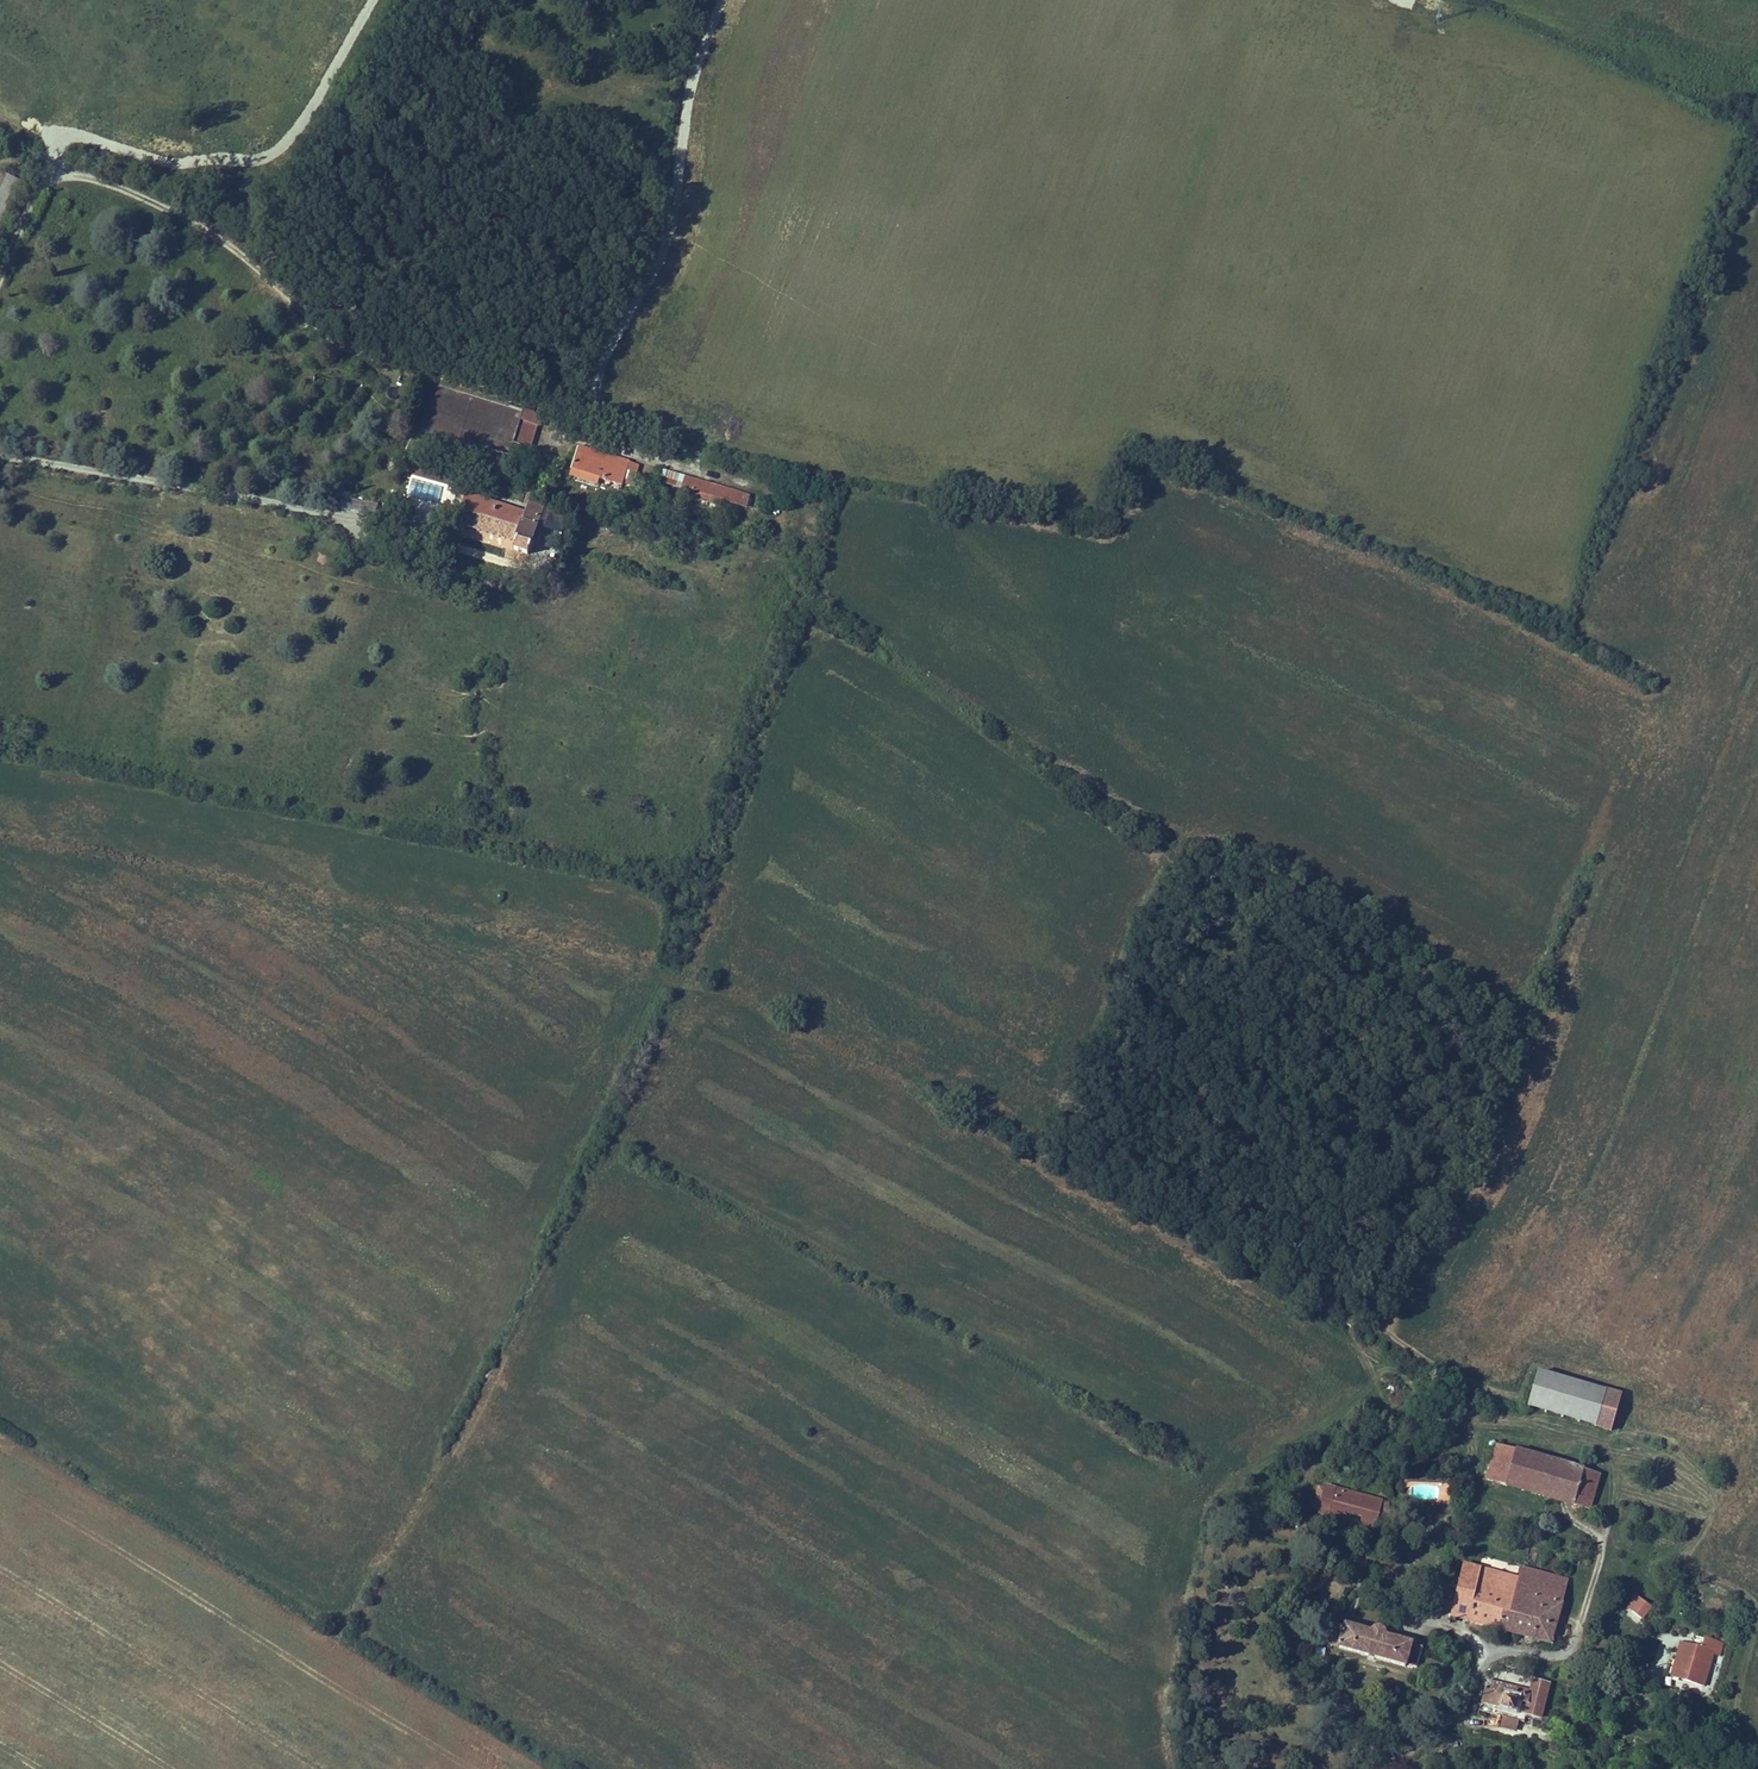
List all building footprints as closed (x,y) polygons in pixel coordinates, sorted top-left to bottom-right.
[(564,405),(554,400),(548,411),(559,416),(564,405)] [(540,423),(532,415),(523,412),(518,429),(536,435),(540,423)] [(536,435),(518,429),(513,446),(531,451),(535,452),(540,436),(536,435)] [(531,451),(513,446),(509,457),(521,460),(523,456),(529,458),(531,451)] [(629,463),(579,448),(572,471),(600,479),(623,486),(629,463)] [(473,453),(460,450),(459,457),(472,459),(473,453)] [(600,479),(572,471),(570,476),(598,485),(600,479)] [(728,491),(663,472),(661,482),(682,488),(725,501),(728,491)] [(725,501),(682,488),(681,492),(712,501),(711,503),(723,507),(725,501)] [(750,498),(728,491),(725,501),(747,508),(750,498)] [(525,514),(466,494),(460,511),(466,513),(462,526),(516,542),(514,550),(528,555),(540,518),(525,514)] [(543,506),(529,502),(525,514),(540,518),(542,510),(543,506)] [(433,530),(436,515),(411,510),(408,525),(433,530)] [(1621,1396),(1538,1372),(1528,1407),(1611,1431),(1621,1396)] [(1507,1486),(1517,1451),(1497,1445),(1487,1480),(1507,1486)] [(1550,1460),(1517,1451),(1507,1486),(1540,1495),(1550,1460)] [(1583,1470),(1550,1460),(1540,1495),(1573,1505),(1583,1470)] [(1599,1474),(1583,1470),(1573,1505),(1589,1509),(1599,1474)] [(1382,1501),(1326,1487),(1325,1489),(1320,1510),(1319,1513),(1350,1521),(1352,1513),(1367,1517),(1365,1524),(1376,1527),(1382,1501)] [(1320,1510),(1325,1489),(1319,1488),(1314,1509),(1320,1510)] [(1391,1517),(1388,1502),(1382,1501),(1376,1527),(1387,1530),(1391,1517)] [(1467,1620),(1481,1569),(1463,1565),(1461,1574),(1459,1581),(1454,1603),(1451,1616),(1467,1620)] [(1515,1593),(1519,1580),(1481,1569),(1467,1620),(1498,1629),(1503,1612),(1495,1610),(1501,1589),(1515,1593)] [(1461,1574),(1453,1572),(1451,1579),(1459,1581),(1461,1574)] [(1459,1581),(1451,1579),(1447,1578),(1441,1599),(1454,1603),(1459,1581)] [(1545,1601),(1561,1606),(1565,1592),(1519,1580),(1515,1593),(1545,1601)] [(1495,1610),(1503,1612),(1540,1622),(1540,1621),(1545,1601),(1515,1593),(1501,1589),(1495,1610)] [(1623,1610),(1641,1622),(1652,1604),(1634,1593),(1623,1610)] [(1561,1606),(1545,1601),(1540,1621),(1554,1625),(1561,1606)] [(1540,1622),(1503,1612),(1498,1629),(1550,1643),(1554,1625),(1540,1621),(1540,1622)] [(1384,1631),(1383,1629),(1381,1628),(1380,1628),(1378,1628),(1376,1628),(1375,1628),(1374,1629),(1372,1631),(1371,1631),(1344,1624),(1344,1625),(1335,1623),(1329,1644),(1417,1669),(1423,1648),(1412,1645),(1413,1643),(1386,1635),(1385,1633),(1385,1632),(1384,1631)] [(1680,1644),(1675,1663),(1683,1665),(1679,1679),(1704,1686),(1713,1653),(1680,1644)] [(1679,1679),(1683,1665),(1675,1663),(1672,1677),(1679,1679)] [(1540,1718),(1549,1685),(1533,1681),(1531,1692),(1487,1681),(1481,1703),(1514,1711),(1516,1700),(1528,1703),(1525,1714),(1540,1718)] [(1519,1721),(1503,1717),(1500,1727),(1516,1731),(1519,1721)]
